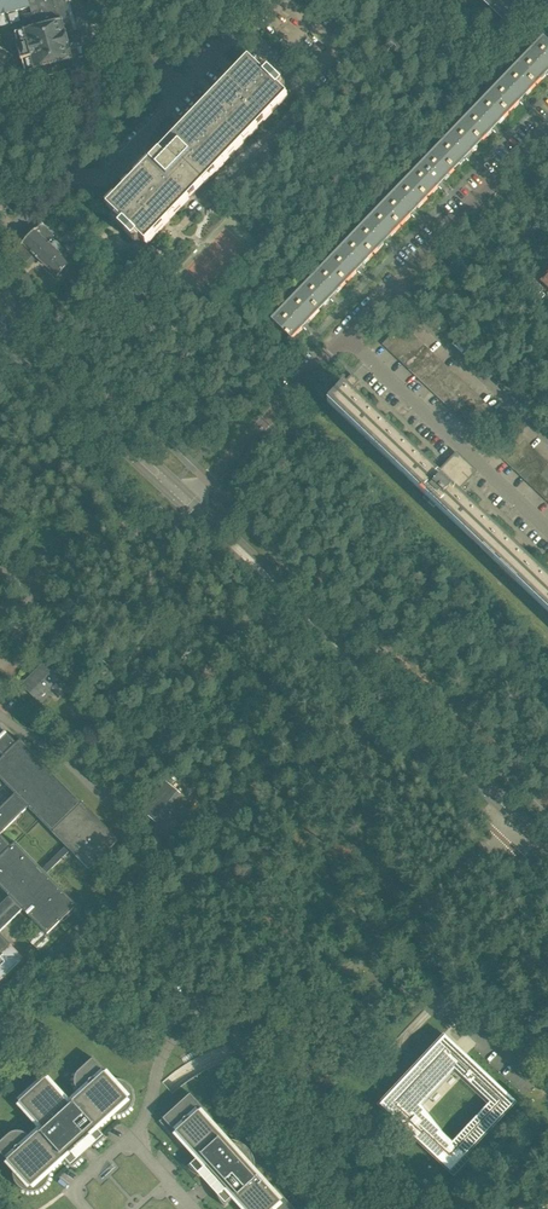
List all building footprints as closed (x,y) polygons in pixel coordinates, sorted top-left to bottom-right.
[(30,7),(32,15),(24,16),(24,15),(21,16),(24,26),(25,25),(26,26),(27,26),(28,28),(15,32),(18,44),(16,44),(21,60),(22,60),(25,72),(33,70),(36,79),(75,69),(70,50),(76,49),(75,44),(77,43),(77,41),(75,33),(74,33),(67,3),(70,0),(0,0),(0,15),(30,7)] [(506,24),(524,5),(519,0),(482,0),(506,24)] [(535,84),(547,70),(547,42),(543,38),(516,66),(535,84)] [(257,68),(248,60),(238,70),(237,68),(231,75),(232,76),(225,84),(223,83),(217,89),(215,88),(207,96),(209,98),(202,105),(204,106),(196,115),(194,113),(188,120),(189,121),(176,135),(175,134),(168,141),(169,142),(150,162),(144,156),(125,177),(131,182),(124,189),(123,188),(115,197),(116,198),(107,208),(115,216),(111,221),(135,244),(139,240),(145,245),(154,235),(155,236),(163,227),(162,226),(173,215),(174,216),(181,209),(180,208),(187,200),(188,201),(195,194),(194,193),(208,179),(209,180),(215,173),(214,172),(227,158),(228,159),(235,152),(234,151),(242,143),(243,143),(249,137),(248,136),(256,128),(257,129),(263,121),(270,113),(271,114),(278,106),(277,105),(286,96),(281,92),(286,87),(261,64),(257,68)] [(489,94),(508,112),(535,84),(516,66),(489,94)] [(446,83),(452,77),(446,71),(440,77),(446,83)] [(481,140),(508,112),(489,94),(462,122),(481,140)] [(435,151),(453,169),(481,140),(462,122),(435,151)] [(426,197),(453,169),(435,151),(408,179),(426,197)] [(381,207),(399,225),(426,197),(408,179),(381,207)] [(354,235),(372,253),(399,225),(381,207),(354,235)] [(53,234),(41,223),(35,230),(34,229),(21,244),(21,245),(14,252),(26,263),(33,255),(57,277),(70,262),(46,241),(53,234)] [(345,281),(372,253),(354,235),(326,263),(345,281)] [(299,292),(318,310),(345,281),(326,263),(299,292)] [(291,338),(318,310),(299,292),(272,320),(291,338)] [(541,292),(537,296),(541,300),(545,295),(541,292)] [(398,339),(407,329),(402,323),(392,334),(398,339)] [(403,344),(413,334),(407,329),(398,339),(403,344)] [(388,350),(398,339),(392,334),(382,344),(388,350)] [(408,349),(418,339),(413,334),(403,344),(408,349)] [(393,355),(403,344),(398,339),(388,350),(393,355)] [(413,354),(423,344),(418,339),(408,349),(413,354)] [(398,360),(408,349),(403,344),(393,355),(398,360)] [(418,359),(428,349),(423,344),(413,354),(418,359)] [(403,365),(413,354),(408,349),(398,360),(403,365)] [(424,364),(434,354),(428,349),(418,359),(424,364)] [(408,370),(418,359),(413,354),(403,365),(408,370)] [(429,369),(439,359),(434,354),(424,364),(429,369)] [(414,375),(424,364),(418,359),(408,370),(414,375)] [(434,374),(444,364),(439,359),(429,369),(434,374)] [(419,380),(429,369),(424,364),(414,375),(419,380)] [(439,379),(449,369),(444,364),(434,374),(439,379)] [(424,385),(434,374),(429,369),(419,380),(424,385)] [(445,384),(455,374),(449,369),(439,379),(445,384)] [(429,390),(439,379),(434,374),(424,385),(429,390)] [(450,389),(460,379),(455,374),(445,384),(450,389)] [(435,395),(445,384),(439,379),(429,390),(435,395)] [(455,394),(465,384),(460,379),(450,389),(455,394)] [(440,400),(450,389),(445,384),(435,395),(440,400)] [(460,399),(470,389),(465,384),(455,394),(460,399)] [(341,386),(328,400),(349,421),(426,494),(425,495),(422,497),(434,508),(437,504),(500,564),(513,550),(455,495),(435,475),(347,392),(341,386)] [(445,405),(455,394),(450,389),(440,400),(445,405)] [(466,404),(476,394),(470,389),(460,399),(466,404)] [(451,410),(460,399),(455,394),(445,405),(451,410)] [(471,409),(481,399),(476,394),(466,404),(471,409)] [(456,415),(466,404),(460,399),(451,410),(456,415)] [(476,414),(486,404),(481,399),(471,409),(476,414)] [(461,420),(471,409),(466,404),(456,415),(461,420)] [(481,419),(491,409),(486,404),(476,414),(481,419)] [(466,425),(476,414),(471,409),(461,420),(466,425)] [(491,409),(481,419),(487,424),(497,414),(491,409)] [(471,430),(481,419),(476,414),(466,425),(471,430)] [(481,419),(471,430),(477,435),(487,424),(481,419)] [(519,445),(524,440),(513,429),(508,435),(513,440),(519,445)] [(498,455),(513,440),(508,435),(493,450),(498,455)] [(513,440),(498,455),(504,461),(514,450),(519,445),(513,440)] [(519,455),(529,444),(524,440),(519,445),(514,450),(519,455)] [(529,444),(519,455),(524,460),(534,449),(529,444)] [(530,465),(540,455),(534,449),(524,460),(530,465)] [(509,466),(519,455),(514,450),(504,461),(509,466)] [(456,452),(435,475),(455,495),(477,473),(456,452)] [(519,455),(509,466),(514,471),(524,460),(519,455)] [(540,455),(530,465),(535,470),(545,459),(540,455)] [(535,470),(540,475),(547,467),(547,463),(545,459),(535,470)] [(520,476),(530,465),(524,460),(514,471),(520,476)] [(530,465),(520,476),(525,481),(535,470),(530,465)] [(540,475),(545,480),(547,477),(547,467),(540,475)] [(535,470),(525,481),(530,486),(540,475),(535,470)] [(540,475),(530,486),(535,491),(545,480),(540,475)] [(547,488),(547,483),(545,480),(535,491),(540,496),(547,488)] [(500,564),(547,610),(547,584),(513,550),(500,564)] [(41,702),(49,694),(43,689),(54,678),(43,667),(24,685),(41,702)] [(22,910),(31,919),(47,935),(77,905),(46,874),(70,851),(82,863),(89,870),(91,867),(119,840),(114,835),(20,739),(16,743),(14,741),(4,731),(4,732),(0,735),(0,778),(15,794),(0,809),(0,835),(28,807),(66,846),(42,869),(37,864),(15,842),(11,846),(4,839),(0,835),(0,886),(10,896),(0,906),(0,932),(22,910)] [(156,823),(180,793),(167,782),(142,811),(156,823)] [(23,957),(0,934),(0,980),(23,957)] [(515,1101),(445,1035),(379,1105),(450,1171),(515,1101)] [(14,1175),(14,1177),(15,1179),(16,1182),(18,1185),(19,1186),(21,1188),(24,1190),(26,1191),(29,1191),(31,1191),(34,1191),(36,1191),(39,1190),(41,1189),(43,1187),(45,1185),(46,1184),(48,1182),(49,1179),(49,1177),(50,1175),(50,1171),(50,1170),(63,1159),(72,1168),(83,1158),(78,1152),(89,1142),(94,1148),(106,1137),(97,1128),(110,1116),(117,1115),(120,1115),(123,1114),(125,1113),(127,1111),(129,1109),(131,1107),(132,1104),(133,1102),(133,1099),(133,1097),(133,1094),(132,1092),(132,1090),(130,1088),(129,1086),(127,1084),(124,1082),(122,1081),(120,1080),(118,1080),(115,1080),(112,1079),(93,1058),(79,1070),(77,1072),(76,1074),(75,1077),(74,1079),(74,1082),(74,1084),(75,1087),(76,1089),(78,1091),(80,1093),(69,1103),(46,1077),(18,1102),(41,1128),(30,1138),(29,1136),(27,1134),(25,1133),(22,1132),(20,1131),(17,1131),(15,1131),(12,1132),(10,1133),(8,1135),(0,1142),(0,1154),(14,1169),(14,1175)] [(225,1207),(234,1198),(244,1208),(295,1208),(275,1187),(272,1190),(255,1171),(254,1172),(251,1171),(252,1169),(252,1167),(252,1165),(252,1163),(251,1161),(251,1159),(250,1157),(249,1155),(248,1153),(246,1151),(245,1150),(243,1148),(242,1147),(240,1146),(238,1145),(236,1144),(234,1143),(232,1143),(230,1143),(228,1143),(226,1143),(225,1140),(226,1140),(209,1121),(212,1118),(190,1093),(159,1121),(181,1146),(185,1143),(197,1157),(188,1166),(189,1168),(191,1169),(193,1171),(195,1172),(199,1175),(201,1176),(205,1177),(206,1177),(207,1175),(217,1186),(215,1188),(216,1190),(216,1193),(217,1195),(218,1197),(219,1199),(220,1201),(223,1205),(225,1207)]
